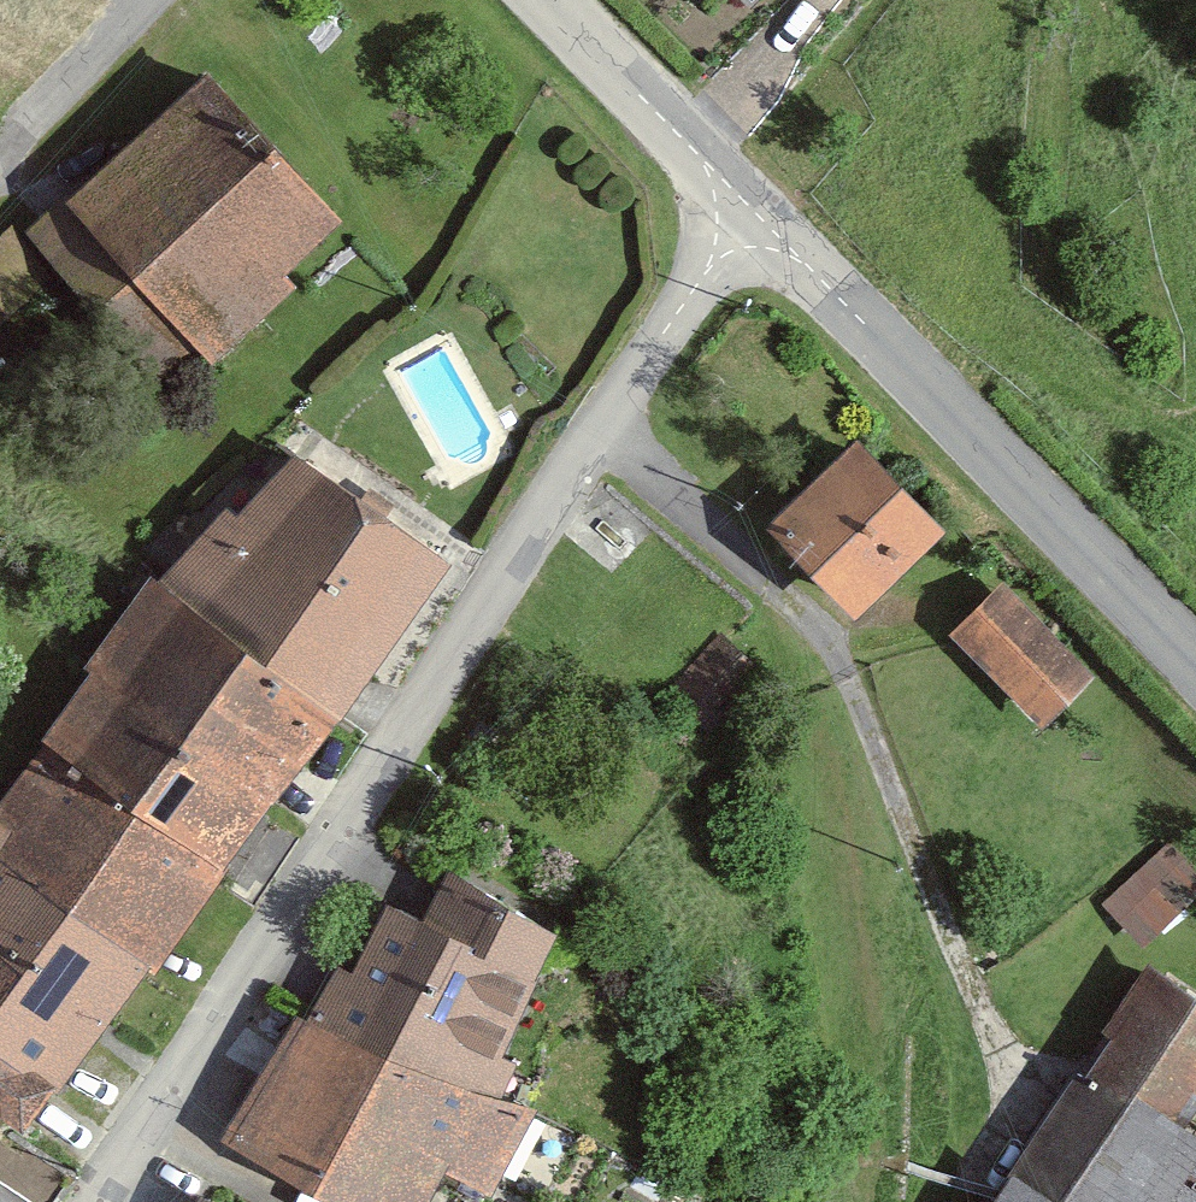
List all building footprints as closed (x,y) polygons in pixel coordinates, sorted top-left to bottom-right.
[(208,65),(126,141),(63,198),(218,369),(305,292),(287,273),(349,216),(208,65)] [(866,613),(961,523),(869,426),(774,515),(866,613)] [(304,446),(165,570),(348,703),(456,555),(304,446)] [(86,659),(91,662),(282,795),(348,703),(165,570),(152,566),(86,659)] [(954,634),(1051,732),(1109,676),(1011,578),(954,634)] [(771,668),(724,626),(667,688),(713,731),(771,668)] [(15,819),(0,840),(0,844),(160,956),(282,795),(91,662),(0,796),(0,808),(15,819)] [(15,819),(0,808),(0,840),(15,819)] [(1175,834),(1103,896),(1148,949),(1195,909),(1195,859),(1175,834)] [(33,968),(0,1015),(0,1030),(72,1081),(160,956),(0,844),(0,945),(33,968)] [(302,1011),(509,1095),(525,1059),(510,1052),(568,924),(449,866),(427,908),(394,896),(358,971),(339,962),(302,1011)] [(33,968),(0,945),(0,1015),(33,968)] [(1151,957),(995,1201),(1195,1201),(1195,986),(1151,957)] [(536,1106),(509,1095),(302,1011),(226,1141),(344,1201),(441,1201),(458,1168),(500,1186),(536,1106)] [(31,1141),(72,1081),(0,1030),(0,1120),(31,1141)] [(208,1189),(201,1201),(231,1201),(208,1189)]
